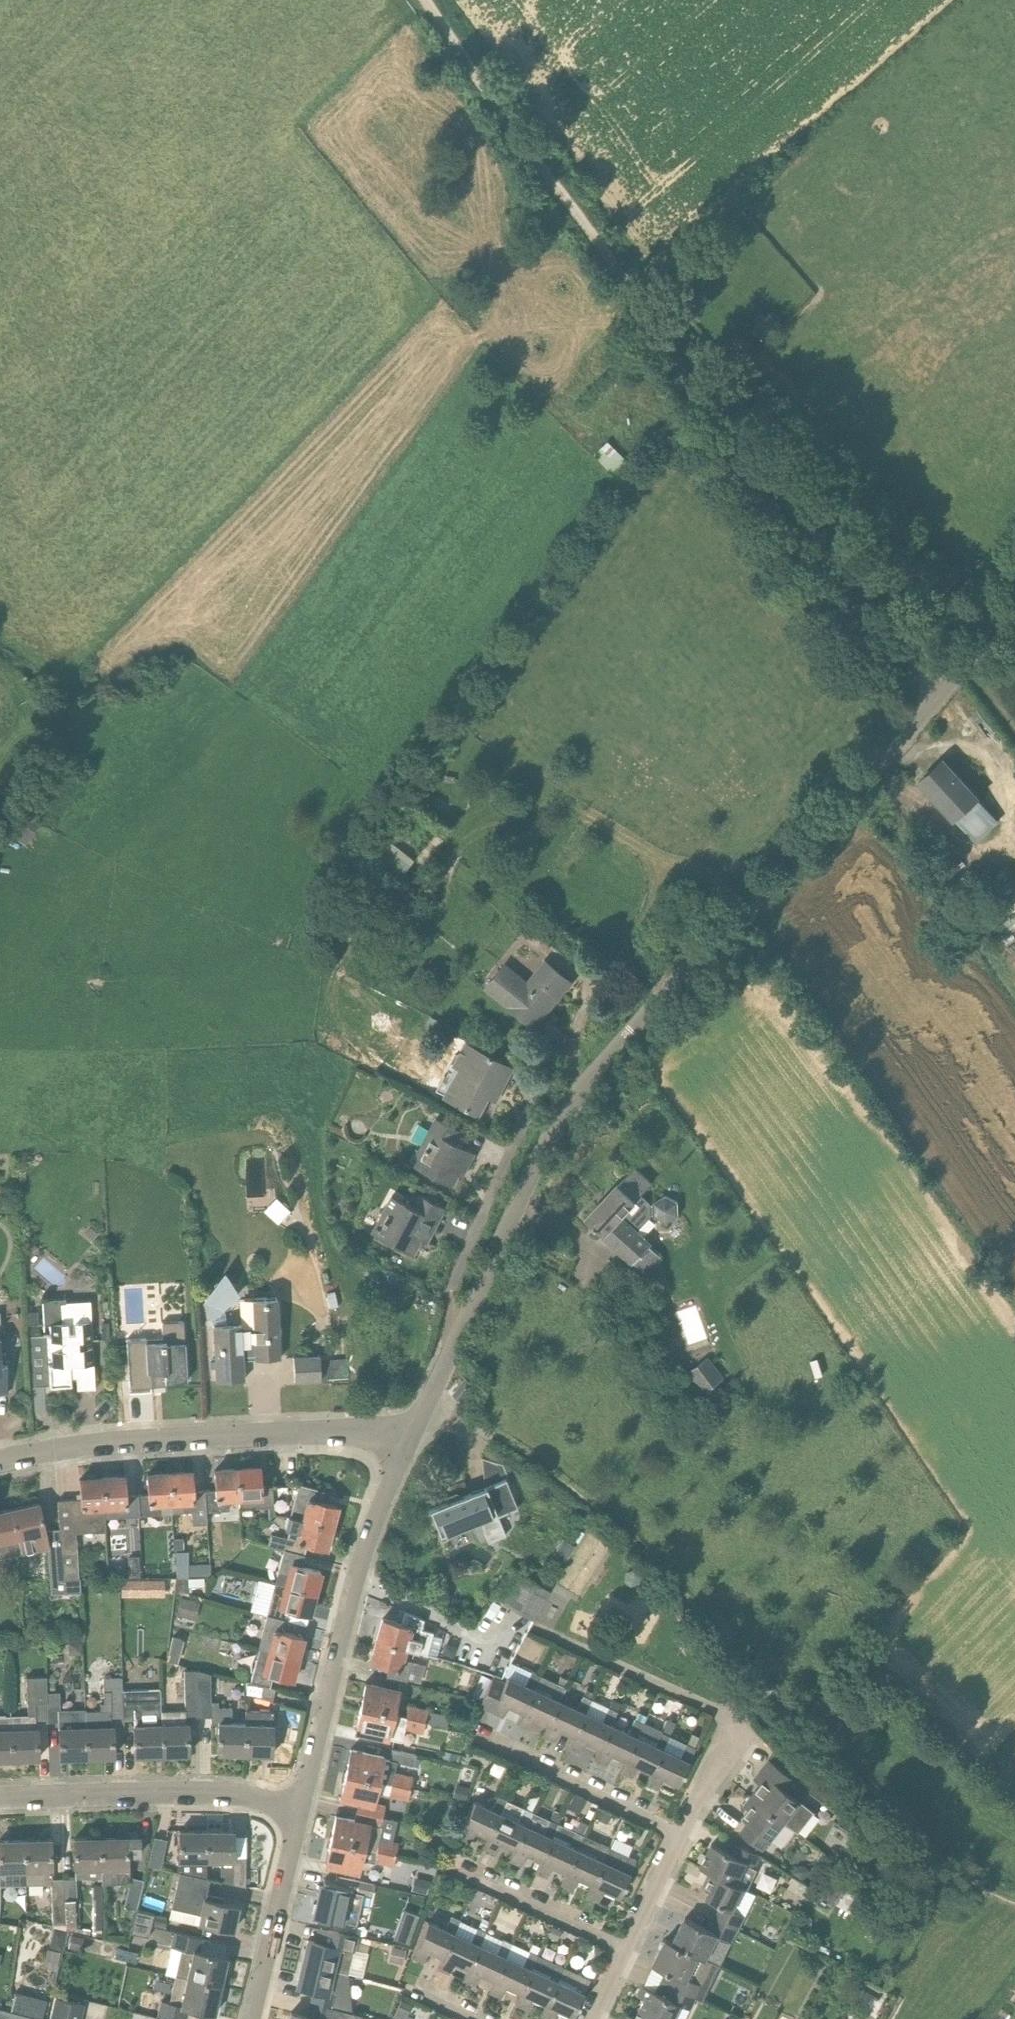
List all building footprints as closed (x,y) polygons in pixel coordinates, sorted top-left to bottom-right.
[(977,796),(976,797),(943,762),(921,782),(953,818),(976,843),(999,821),(977,796)] [(383,852),(372,865),(396,883),(415,860),(401,849),(391,841),(383,852)] [(489,990),(526,1021),(535,1009),(543,1016),(571,982),(548,964),(529,987),(507,968),(489,990)] [(441,1023),(429,1017),(425,1025),(436,1031),(441,1023)] [(499,1094),(512,1069),(465,1043),(453,1066),(465,1073),(451,1101),(479,1116),(489,1097),(487,1096),(490,1089),(499,1094)] [(436,1119),(412,1165),(450,1184),(459,1167),(466,1171),(475,1153),(456,1143),(462,1132),(436,1119)] [(650,1185),(633,1169),(587,1219),(634,1263),(651,1245),(636,1232),(650,1217),(650,1203),(641,1195),(650,1185)] [(414,1255),(423,1239),(426,1233),(431,1236),(446,1208),(420,1195),(413,1208),(391,1196),(373,1232),(414,1255)] [(281,1221),(293,1209),(279,1196),(268,1209),(281,1221)] [(655,1203),(655,1216),(666,1222),(678,1216),(677,1203),(665,1197),(655,1203)] [(217,1316),(243,1287),(226,1272),(200,1300),(217,1316)] [(335,1293),(327,1294),(330,1309),(338,1307),(335,1293)] [(51,1337),(48,1337),(47,1337),(48,1345),(27,1346),(30,1397),(32,1397),(33,1414),(47,1413),(46,1396),(62,1395),(61,1387),(71,1386),(71,1377),(76,1377),(77,1390),(95,1389),(94,1369),(92,1349),(86,1349),(86,1341),(92,1341),(90,1302),(78,1302),(74,1299),(70,1303),(65,1303),(65,1299),(43,1300),(44,1324),(50,1324),(51,1337)] [(213,1326),(216,1378),(243,1377),(242,1357),(279,1355),(276,1300),(257,1301),(258,1330),(241,1331),(241,1324),(213,1326)] [(162,1338),(127,1339),(128,1367),(129,1387),(151,1386),(151,1382),(164,1381),(165,1382),(187,1381),(186,1361),(184,1322),(162,1323),(162,1338)] [(100,1326),(101,1339),(109,1339),(108,1325),(100,1326)] [(319,1357),(293,1358),(294,1382),(320,1381),(319,1357)] [(705,1393),(724,1378),(708,1358),(689,1373),(705,1393)] [(488,1482),(508,1477),(502,1456),(483,1461),(488,1482)] [(240,1510),(251,1509),(274,1507),(272,1487),(261,1487),(260,1468),(237,1470),(239,1500),(240,1510)] [(228,1500),(239,1500),(237,1470),(214,1471),(215,1490),(204,1491),(206,1512),(229,1511),(228,1500)] [(192,1472),(169,1474),(172,1513),(184,1512),(184,1514),(192,1513),(192,1525),(207,1524),(206,1512),(204,1491),(194,1492),(192,1472)] [(172,1513),(169,1474),(146,1475),(148,1494),(137,1495),(138,1516),(162,1515),(172,1514),(172,1513)] [(126,1496),(125,1477),(102,1478),(105,1519),(138,1516),(137,1495),(126,1496)] [(80,1499),(57,1501),(59,1530),(63,1581),(80,1581),(80,1579),(78,1579),(76,1533),(106,1531),(105,1519),(102,1478),(79,1480),(80,1499)] [(478,1519),(487,1543),(505,1536),(498,1519),(517,1511),(505,1479),(469,1494),(464,1481),(449,1487),(455,1500),(430,1510),(440,1536),(478,1519)] [(292,1507),(290,1517),(331,1528),(337,1506),(318,1501),(321,1490),(298,1484),(292,1507)] [(289,1513),(289,1487),(275,1488),(276,1513),(289,1513)] [(59,1530),(44,1530),(38,1503),(12,1509),(22,1553),(21,1553),(22,1554),(48,1548),(51,1593),(80,1593),(80,1581),(63,1581),(59,1530)] [(12,1509),(0,1512),(0,1558),(21,1553),(22,1553),(12,1509)] [(325,1550),(331,1528),(290,1517),(288,1517),(285,1529),(289,1530),(287,1539),(270,1534),(267,1547),(284,1551),(304,1556),(307,1546),(325,1550)] [(242,1551),(252,1540),(242,1538),(242,1551)] [(575,1547),(564,1540),(548,1566),(559,1573),(575,1547)] [(301,1567),(304,1556),(284,1551),(278,1573),(289,1575),(286,1586),(314,1594),(320,1571),(301,1567)] [(177,1552),(177,1578),(188,1578),(188,1552),(177,1552)] [(139,1578),(139,1558),(129,1558),(129,1578),(139,1578)] [(526,1563),(521,1572),(519,1574),(549,1591),(555,1580),(526,1563)] [(188,1565),(188,1578),(204,1578),(210,1578),(210,1565),(188,1565)] [(533,1620),(549,1591),(519,1574),(521,1572),(511,1567),(493,1598),(533,1620)] [(188,1597),(188,1587),(188,1578),(177,1578),(175,1595),(188,1597)] [(163,1597),(163,1581),(152,1581),(152,1597),(163,1597)] [(267,1616),(287,1621),(290,1611),(309,1616),(314,1594),(286,1586),(275,1584),(272,1595),(273,1595),(267,1616)] [(421,1598),(429,1601),(435,1589),(427,1585),(421,1598)] [(194,1621),(200,1603),(181,1597),(176,1615),(194,1621)] [(423,1621),(405,1612),(401,1624),(383,1619),(376,1641),(403,1649),(403,1648),(426,1654),(437,1657),(442,1638),(431,1635),(432,1633),(421,1630),(423,1621)] [(259,1649),(297,1659),(303,1637),(284,1632),(287,1621),(267,1616),(261,1639),(259,1649)] [(166,1660),(177,1663),(184,1640),(173,1637),(166,1660)] [(389,1668),(386,1680),(404,1684),(411,1661),(401,1658),(403,1649),(376,1641),(370,1663),(389,1668)] [(81,1642),(71,1642),(71,1655),(81,1655),(81,1642)] [(256,1661),(250,1682),(270,1688),(273,1677),(292,1682),(297,1659),(259,1649),(256,1661)] [(185,1717),(198,1717),(197,1671),(184,1671),(185,1711),(160,1711),(162,1755),(189,1754),(187,1723),(185,1723),(185,1717)] [(211,1724),(218,1724),(217,1754),(244,1755),(245,1724),(231,1723),(232,1708),(217,1708),(218,1702),(211,1702),(210,1674),(197,1671),(198,1717),(211,1717),(211,1724)] [(481,1700),(491,1679),(481,1674),(472,1696),(481,1700)] [(508,1706),(522,1713),(532,1693),(530,1693),(532,1688),(537,1677),(529,1674),(525,1685),(507,1677),(505,1682),(500,1680),(492,1677),(491,1679),(481,1700),(479,1707),(502,1717),(508,1706)] [(36,1722),(47,1722),(46,1693),(47,1693),(46,1677),(27,1678),(28,1715),(10,1716),(11,1760),(38,1759),(37,1728),(36,1728),(36,1722)] [(100,1711),(85,1711),(87,1758),(113,1757),(112,1727),(124,1727),(123,1720),(122,1691),(122,1678),(103,1679),(104,1704),(100,1704),(100,1711)] [(275,1689),(270,1688),(250,1682),(246,1681),(246,1694),(272,1701),(275,1689)] [(398,1690),(365,1683),(365,1684),(360,1707),(392,1715),(398,1690)] [(555,1685),(550,1696),(532,1688),(530,1693),(532,1693),(522,1713),(517,1724),(528,1729),(533,1718),(548,1725),(557,1704),(564,1689),(563,1688),(564,1687),(556,1683),(555,1685)] [(583,1697),(590,1701),(594,1693),(586,1689),(583,1697)] [(135,1719),(135,1726),(133,1726),(135,1756),(162,1755),(160,1711),(160,1690),(122,1691),(123,1720),(135,1719)] [(60,1692),(47,1693),(46,1693),(47,1722),(59,1721),(60,1758),(87,1758),(85,1711),(85,1710),(60,1710),(60,1692)] [(557,1704),(548,1725),(542,1736),(554,1741),(559,1730),(573,1737),(590,1701),(583,1697),(580,1696),(574,1711),(557,1704)] [(608,1709),(616,1712),(620,1703),(613,1699),(608,1709)] [(616,1712),(608,1709),(590,1701),(573,1737),(568,1748),(580,1753),(585,1742),(599,1749),(610,1727),(609,1727),(616,1712)] [(409,1706),(406,1718),(425,1722),(428,1710),(409,1706)] [(392,1715),(360,1707),(355,1731),(354,1730),(354,1732),(387,1739),(400,1742),(403,1729),(406,1718),(392,1715)] [(11,1760),(10,1716),(0,1716),(0,1760),(11,1760)] [(406,1718),(403,1729),(423,1734),(425,1722),(406,1718)] [(625,1734),(610,1727),(599,1749),(594,1760),(606,1766),(611,1754),(625,1761),(636,1738),(643,1723),(641,1722),(632,1718),(625,1734)] [(674,1723),(666,1719),(660,1732),(668,1735),(674,1723)] [(637,1766),(651,1773),(661,1750),(667,1737),(668,1735),(660,1732),(643,1723),(636,1738),(625,1761),(620,1772),(631,1778),(637,1766)] [(245,1724),(244,1755),(261,1755),(261,1756),(267,1756),(267,1755),(271,1756),(272,1725),(245,1724)] [(685,1745),(667,1737),(661,1750),(651,1773),(645,1784),(657,1790),(662,1778),(677,1785),(694,1749),(693,1749),(685,1745)] [(414,1766),(416,1755),(391,1749),(389,1760),(389,1761),(396,1762),(414,1766)] [(443,1749),(441,1759),(461,1764),(463,1754),(443,1749)] [(351,1751),(346,1774),(378,1782),(390,1784),(394,1772),(396,1762),(389,1761),(383,1759),(384,1756),(350,1750),(350,1751),(351,1751)] [(767,1776),(751,1797),(784,1823),(788,1825),(798,1833),(815,1811),(792,1794),(802,1782),(770,1760),(761,1771),(767,1776)] [(390,1784),(411,1788),(413,1776),(394,1772),(390,1784)] [(390,1784),(378,1782),(346,1774),(340,1797),(339,1798),(359,1803),(357,1812),(382,1817),(385,1805),(373,1802),(375,1793),(389,1796),(390,1784)] [(411,1788),(390,1784),(389,1796),(408,1800),(411,1788)] [(468,1787),(458,1785),(455,1797),(465,1800),(468,1787)] [(579,1815),(586,1800),(575,1795),(568,1809),(579,1815)] [(474,1831),(488,1838),(500,1813),(506,1800),(496,1796),(490,1809),(473,1802),(458,1837),(469,1842),(474,1831)] [(530,1797),(524,1809),(532,1812),(533,1812),(537,1801),(530,1797)] [(748,1822),(740,1833),(763,1850),(784,1823),(751,1797),(744,1806),(750,1810),(743,1818),(748,1822)] [(526,1825),(532,1812),(524,1809),(523,1808),(517,1821),(500,1813),(488,1838),(483,1849),(495,1854),(500,1843),(514,1849),(526,1825)] [(554,1810),(543,1833),(526,1825),(514,1849),(509,1861),(521,1866),(526,1855),(540,1861),(552,1837),(559,1824),(558,1824),(562,1814),(554,1810)] [(606,1825),(611,1815),(600,1810),(595,1819),(606,1825)] [(382,1818),(382,1817),(357,1812),(355,1821),(335,1816),(335,1817),(336,1818),(331,1841),(396,1855),(399,1843),(392,1841),(377,1837),(382,1818)] [(574,1831),(559,1824),(552,1837),(540,1861),(535,1873),(547,1878),(552,1867),(566,1873),(584,1835),(574,1831)] [(834,1824),(819,1850),(852,1868),(867,1842),(834,1824)] [(183,1831),(179,1831),(179,1861),(206,1861),(206,1831),(189,1831),(189,1830),(183,1830),(183,1831)] [(206,1831),(206,1861),(221,1861),(221,1870),(233,1870),(233,1885),(245,1887),(246,1858),(233,1858),(233,1831),(229,1831),(229,1830),(223,1830),(223,1831),(206,1831)] [(601,1843),(584,1835),(566,1873),(561,1884),(572,1890),(578,1878),(592,1885),(609,1847),(601,1843)] [(101,1869),(102,1869),(102,1882),(127,1882),(127,1869),(127,1856),(139,1856),(139,1837),(100,1838),(101,1869)] [(154,1837),(148,1865),(160,1868),(167,1840),(154,1837)] [(74,1869),(101,1869),(100,1838),(74,1839),(74,1869)] [(52,1925),(65,1924),(64,1901),(64,1879),(52,1880),(52,1870),(51,1840),(24,1841),(25,1886),(51,1885),(52,1925)] [(24,1841),(0,1841),(0,1893),(0,1887),(25,1886),(24,1841)] [(358,1871),(361,1859),(375,1863),(375,1862),(393,1866),(396,1855),(331,1841),(325,1864),(324,1865),(358,1871)] [(701,1868),(713,1874),(745,1889),(746,1888),(748,1889),(764,1856),(741,1846),(736,1856),(712,1844),(701,1868)] [(611,1848),(609,1847),(592,1885),(587,1896),(598,1901),(603,1890),(619,1897),(635,1861),(628,1858),(628,1857),(611,1848)] [(802,1880),(810,1871),(804,1866),(797,1867),(792,1873),(802,1880)] [(832,1872),(818,1898),(832,1906),(846,1880),(832,1872)] [(172,1908),(178,1909),(190,1912),(190,1910),(202,1912),(199,1925),(232,1932),(238,1906),(222,1902),(223,1898),(207,1895),(210,1879),(180,1873),(172,1908)] [(735,1909),(745,1889),(713,1874),(706,1889),(710,1891),(707,1898),(719,1904),(713,1917),(740,1929),(747,1915),(735,1909)] [(124,1907),(136,1910),(143,1880),(131,1877),(124,1907)] [(342,1922),(348,1891),(371,1896),(374,1885),(338,1877),(335,1888),(320,1885),(318,1892),(317,1898),(316,1904),(314,1903),(312,1911),(314,1911),(313,1916),(342,1922)] [(64,1879),(64,1901),(75,1900),(77,1900),(77,1879),(64,1879)] [(426,1893),(428,1881),(415,1879),(412,1891),(426,1893)] [(491,1898),(486,1908),(493,1911),(497,1901),(491,1898)] [(64,1901),(65,1924),(65,1929),(68,1929),(76,1929),(75,1922),(75,1900),(64,1901)] [(396,1937),(410,1942),(420,1912),(406,1907),(396,1937)] [(136,1911),(131,1934),(148,1938),(154,1915),(136,1911)] [(156,1916),(153,1926),(164,1929),(166,1918),(156,1916)] [(443,1957),(459,1921),(449,1917),(443,1929),(427,1922),(411,1957),(423,1962),(427,1950),(443,1957)] [(733,1942),(740,1929),(713,1917),(708,1929),(685,1918),(673,1943),(711,1961),(721,1966),(732,1942),(733,1942)] [(454,1962),(468,1969),(485,1933),(475,1928),(459,1921),(443,1957),(438,1969),(449,1974),(454,1962)] [(356,1936),(348,1934),(318,1927),(315,1941),(308,1940),(302,1963),(347,1974),(356,1936)] [(557,1941),(561,1932),(552,1927),(547,1936),(557,1941)] [(62,1951),(66,1931),(55,1929),(51,1949),(62,1951)] [(91,1931),(76,1929),(68,1929),(68,1932),(90,1937),(91,1931)] [(220,1986),(227,1957),(199,1951),(202,1938),(175,1932),(171,1948),(181,1950),(175,1977),(220,1986)] [(505,1957),(506,1957),(512,1944),(502,1940),(485,1933),(468,1969),(463,1980),(474,1986),(480,1974),(494,1981),(505,1957)] [(71,1936),(68,1949),(80,1952),(82,1938),(71,1936)] [(587,1944),(578,1939),(574,1948),(582,1952),(587,1944)] [(675,1976),(670,1986),(697,1999),(697,1998),(703,2000),(709,1988),(700,1984),(711,1961),(673,1943),(666,1939),(653,1965),(675,1976)] [(539,1948),(532,1944),(529,1951),(536,1955),(539,1948)] [(401,1966),(405,1951),(392,1948),(388,1963),(401,1966)] [(520,1993),(537,1955),(528,1951),(522,1964),(506,1957),(505,1957),(494,1981),(489,1992),(500,1998),(506,1986),(520,1993)] [(537,1955),(520,1993),(515,2004),(526,2009),(532,1998),(546,2005),(563,1967),(537,1955)] [(339,2009),(347,1974),(302,1963),(297,1987),(314,1991),(311,2004),(328,2008),(339,2010),(339,2009)] [(563,1967),(546,2005),(541,2016),(547,2018),(553,2018),(557,2010),(573,2017),(590,1980),(581,1975),(563,1967)] [(214,2015),(220,1986),(175,1977),(170,1999),(161,1997),(160,2002),(161,2002),(157,2018),(162,2018),(186,2018),(188,2010),(214,2015)] [(663,2018),(676,2018),(682,2007),(691,2011),(697,1999),(670,1986),(665,1997),(643,1986),(639,1995),(646,1999),(641,2008),(663,2018)] [(875,1998),(865,1992),(861,2000),(871,2006),(875,1998)] [(46,2001),(16,1993),(10,2012),(19,2014),(38,2018),(41,2018),(46,2001)] [(51,2018),(81,2018),(84,2005),(55,1998),(51,2018)] [(411,2006),(400,2001),(393,2018),(405,2018),(411,2006)] [(289,2018),(326,2018),(328,2008),(311,2004),(308,2015),(308,2017),(291,2013),(289,2018)] [(326,2018),(361,2018),(362,2017),(362,2016),(351,2013),(339,2009),(339,2010),(328,2008),(326,2018)] [(641,2008),(636,2018),(629,2015),(627,2018),(663,2018),(641,2008)] [(19,2014),(0,2009),(0,2018),(18,2018),(19,2014)]
